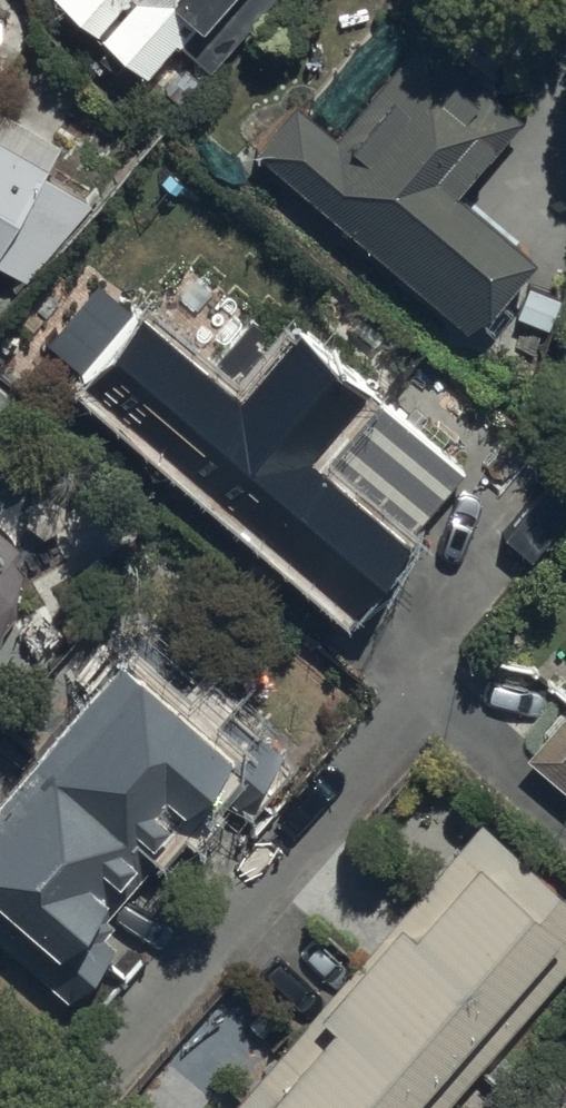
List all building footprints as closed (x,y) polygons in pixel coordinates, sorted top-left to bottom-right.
[(143,77),(172,45),(207,75),(272,0),(55,0),(143,77)] [(298,104),(256,152),(465,332),(531,255),(456,191),(521,115),(424,31),(335,135),(298,104)] [(28,284),(98,209),(48,176),(69,139),(0,98),(0,268),(28,284)] [(99,290),(39,358),(73,388),(84,375),(186,465),(165,488),(236,551),(257,528),(350,611),(470,477),(297,322),(278,343),(250,318),(208,365),(146,310),(135,322),(99,290)] [(3,623),(7,619),(10,613),(13,607),(15,602),(17,596),(18,589),(19,583),(19,577),(19,570),(18,564),(17,558),(15,552),(12,546),(9,540),(6,535),(2,530),(0,528),(0,627),(3,623)] [(137,626),(0,783),(0,949),(65,1006),(112,951),(100,941),(114,925),(102,915),(210,792),(235,813),(285,756),(137,626)] [(521,758),(565,795),(565,703),(521,758)] [(232,1105),(235,1107),(441,1107),(565,967),(565,896),(484,822),(232,1105)] [(552,1106),(555,1107),(565,1107),(565,1090),(552,1106)]
